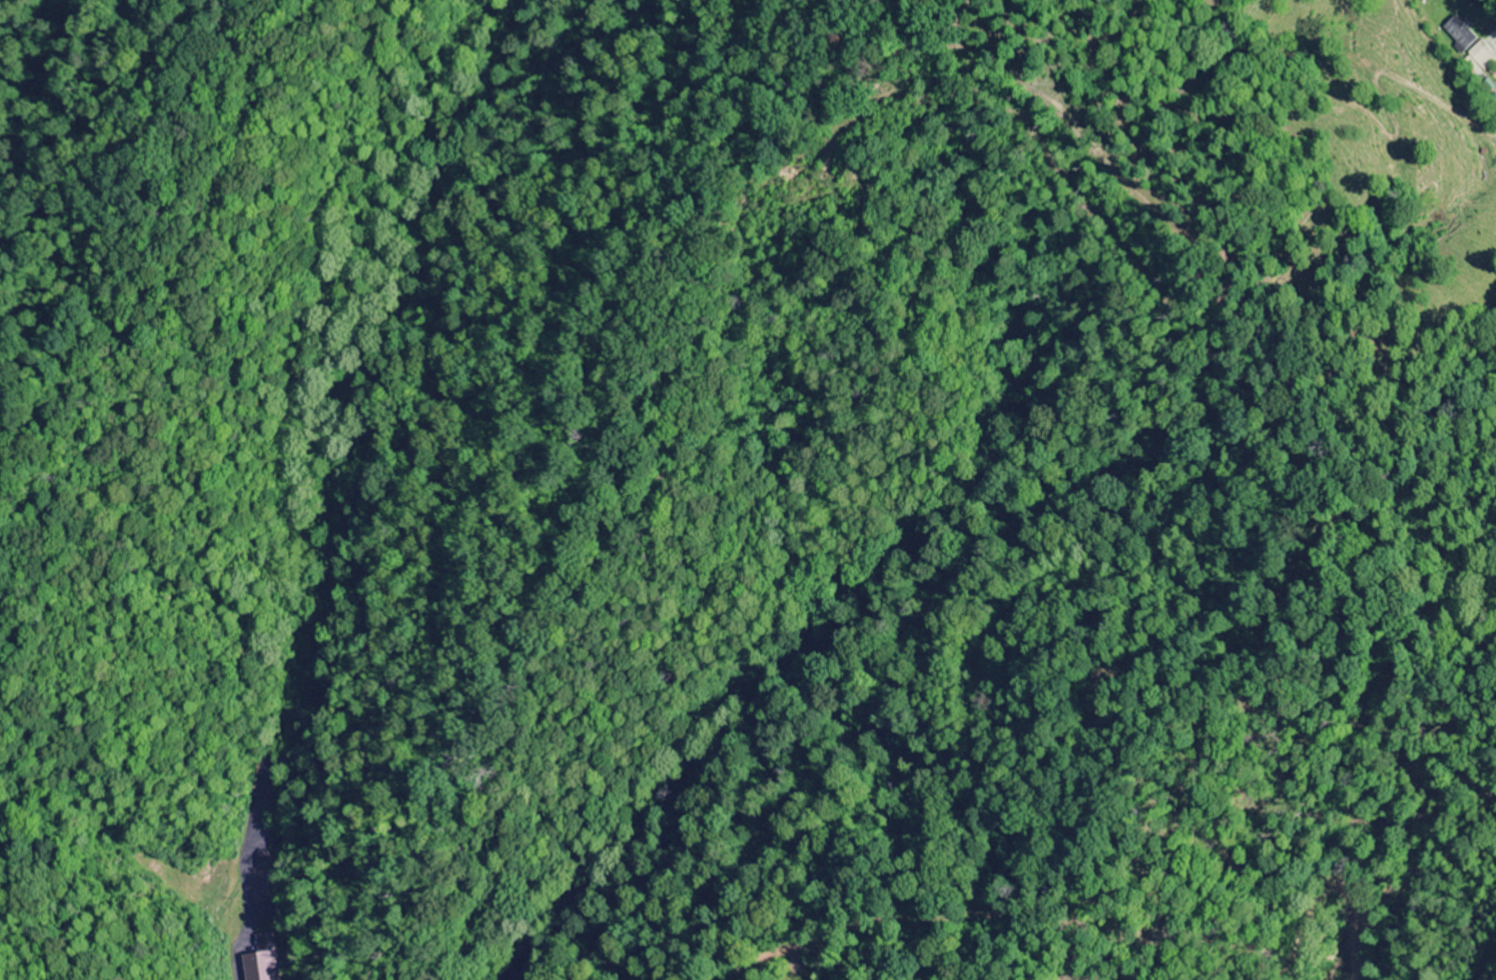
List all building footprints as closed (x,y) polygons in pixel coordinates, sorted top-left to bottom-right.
[(1464,52),(1478,39),(1455,15),(1442,28),(1464,52)] [(1483,40),(1468,53),(1485,71),(1495,61),(1495,54),(1483,40)] [(279,933),(258,936),(260,955),(245,956),(248,979),(285,979),(279,933)]
